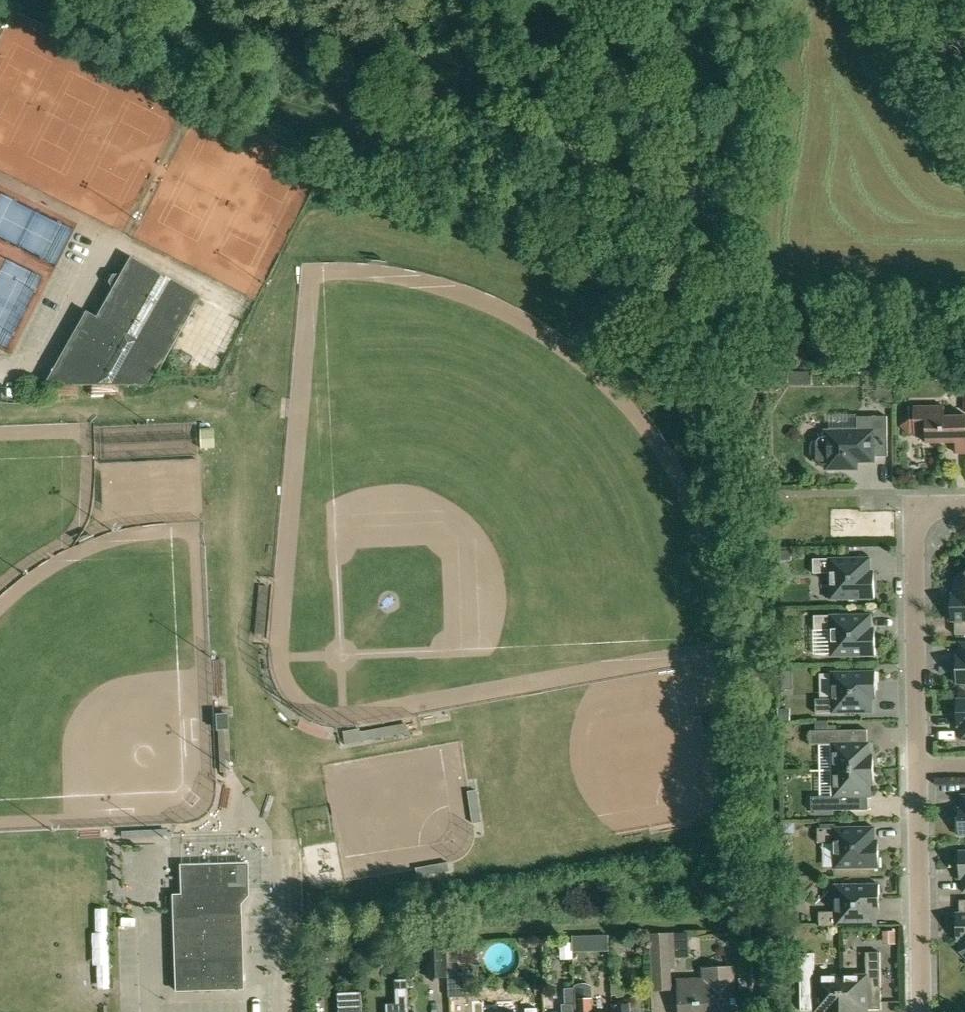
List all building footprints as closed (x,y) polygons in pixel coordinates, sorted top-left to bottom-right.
[(112,290),(96,318),(164,357),(199,297),(130,258),(121,275),(112,275),(108,282),(112,290)] [(148,385),(164,357),(96,318),(86,313),(44,385),(148,385)] [(878,382),(878,403),(892,403),(891,382),(891,374),(878,374),(878,382)] [(914,409),(909,409),(909,411),(903,416),(903,425),(909,431),(909,432),(915,432),(915,434),(927,434),(927,443),(956,443),(957,454),(964,453),(964,417),(945,417),(945,407),(914,407),(914,409)] [(812,446),(813,455),(815,461),(819,464),(823,466),(826,466),(827,470),(844,469),(857,469),(857,462),(874,462),(874,457),(889,457),(888,417),(857,417),(858,431),(829,432),(826,432),(826,435),(823,435),(818,437),(814,441),(812,446)] [(200,449),(206,449),(214,448),(213,430),(200,430),(200,449)] [(792,550),(777,551),(777,561),(792,560),(792,550)] [(830,600),(875,599),(874,572),(871,572),(871,558),(814,559),(814,574),(830,574),(830,600)] [(955,584),(955,594),(951,594),(952,622),(955,622),(955,635),(964,635),(964,573),(955,584)] [(831,657),(876,656),(875,628),(872,628),(871,615),(815,616),(815,630),(831,630),(831,657)] [(960,643),(960,656),(956,656),(957,684),(964,684),(964,643),(960,643)] [(873,700),(877,700),(876,672),(832,673),(832,699),(816,699),(816,714),(873,713),(873,700)] [(957,700),(957,727),(961,727),(961,740),(964,740),(964,699),(957,700)] [(779,708),(778,721),(791,721),(791,708),(779,708)] [(833,745),(833,771),(874,770),(874,755),(870,755),(870,743),(868,743),(868,730),(810,731),(811,745),(833,745)] [(874,785),(874,770),(833,771),(834,797),(812,797),(812,811),(869,810),(869,797),(871,797),(871,785),(874,785)] [(835,869),(879,868),(879,841),(875,841),(875,828),(818,828),(818,843),(834,843),(835,869)] [(180,896),(172,896),(172,919),(175,991),(234,989),(232,927),(240,926),(239,895),(246,895),(245,864),(179,867),(180,896)] [(820,927),(840,926),(877,926),(876,913),(880,912),(880,885),(835,886),(836,912),(819,912),(820,927)] [(964,956),(964,901),(960,901),(960,914),(956,914),(957,942),(960,941),(961,952),(964,956)] [(676,933),(651,934),(653,961),(655,990),(673,989),(672,969),(678,969),(677,957),(676,933)] [(427,947),(428,979),(449,979),(450,997),(468,997),(466,946),(427,947)] [(841,1011),(869,1011),(868,1010),(882,1010),(881,953),(866,953),(867,975),(841,975),(841,1011)] [(841,975),(815,976),(815,954),(800,954),(801,1011),(814,1011),(841,1011),(841,975)] [(679,982),(680,1011),(736,1011),(735,1006),(737,1006),(737,1001),(735,1001),(734,969),(708,971),(708,981),(679,982)] [(408,985),(408,979),(396,979),(396,985),(397,1001),(397,1004),(387,1004),(387,1011),(409,1011),(408,985)] [(591,986),(589,984),(585,984),(582,983),(579,984),(576,985),(575,986),(576,1011),(592,1011),(591,986)] [(575,986),(565,986),(565,1004),(563,1005),(563,1011),(576,1011),(575,986)] [(362,990),(338,991),(339,1011),(363,1011),(362,990)] [(506,1011),(519,1011),(519,1000),(506,1000),(506,1011)]
